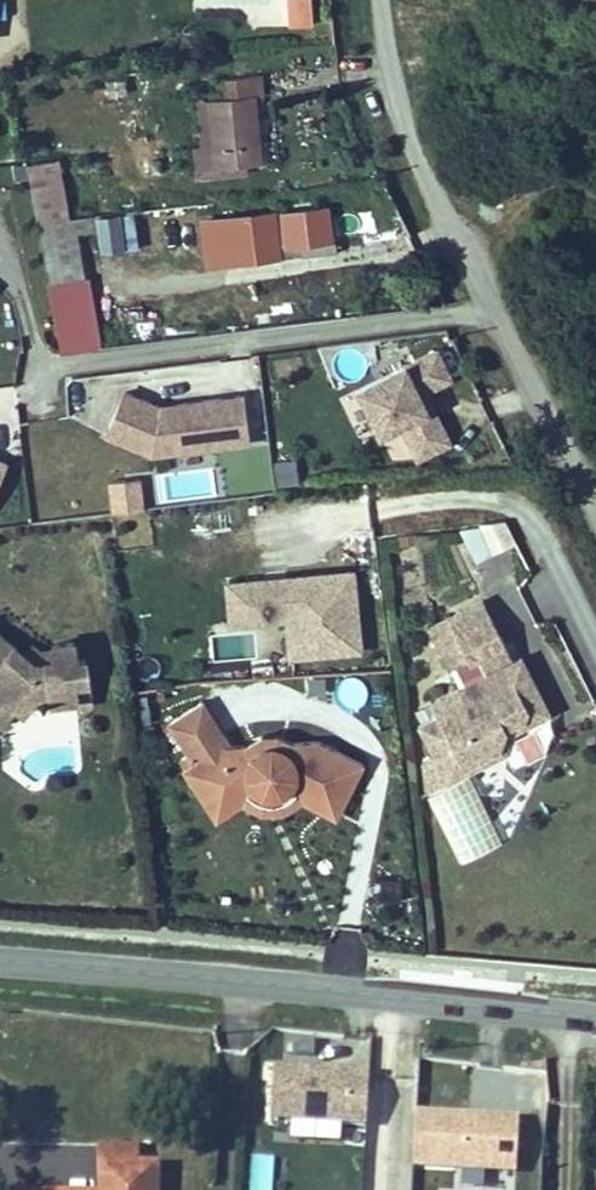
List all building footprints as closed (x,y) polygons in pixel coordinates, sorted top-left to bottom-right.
[(9,27),(7,0),(0,0),(0,27),(9,27)] [(311,19),(310,6),(289,7),(290,20),(311,19)] [(211,159),(234,156),(257,153),(248,87),(259,86),(256,65),(205,71),(207,80),(183,83),(192,141),(192,142),(207,141),(211,159)] [(235,171),(234,156),(211,159),(207,141),(192,142),(192,141),(179,145),(184,177),(235,171)] [(43,213),(65,210),(60,173),(38,176),(43,213)] [(310,250),(348,244),(345,220),(335,221),(331,193),(208,209),(213,252),(281,242),(282,227),(306,224),(310,250)] [(96,225),(116,222),(113,203),(94,206),(96,225)] [(77,228),(96,225),(94,206),(65,210),(43,213),(52,272),(82,268),(77,228)] [(90,276),(50,282),(59,349),(100,344),(90,276)] [(403,358),(402,356),(354,381),(393,459),(416,457),(451,439),(432,403),(427,406),(421,393),(452,377),(434,342),(403,358)] [(102,432),(147,449),(248,438),(243,391),(156,400),(120,386),(102,432)] [(358,434),(373,426),(354,390),(340,398),(358,434)] [(295,456),(272,459),(275,484),(298,481),(295,456)] [(138,475),(106,479),(110,511),(142,506),(138,475)] [(460,527),(471,558),(514,543),(503,512),(460,527)] [(352,565),(222,577),(227,625),(283,619),(286,649),(360,642),(352,565)] [(478,600),(425,626),(447,667),(469,656),(479,675),(426,702),(432,715),(414,725),(430,756),(439,774),(493,746),(502,724),(520,715),(524,703),(540,695),(519,654),(508,660),(478,600)] [(79,633),(57,635),(57,641),(59,651),(40,653),(30,645),(20,637),(5,624),(0,630),(0,690),(8,689),(18,697),(28,705),(43,685),(54,684),(55,694),(81,690),(81,685),(94,683),(90,649),(81,650),(79,633)] [(47,643),(38,636),(30,645),(40,653),(59,651),(57,641),(47,643)] [(0,690),(0,715),(4,715),(18,697),(8,689),(0,690)] [(540,695),(524,703),(520,715),(502,724),(493,746),(439,774),(443,782),(501,753),(509,731),(549,711),(540,695)] [(226,741),(202,703),(168,726),(192,762),(179,771),(207,812),(245,787),(250,792),(256,795),(262,797),(267,797),(274,796),(280,793),(285,790),(289,785),(338,809),(360,764),(314,741),(291,743),(291,750),(241,752),(241,746),(227,746),(226,741)] [(256,736),(241,746),(241,752),(291,750),(291,743),(274,735),(256,736)] [(439,774),(430,756),(417,763),(421,793),(443,782),(439,774)] [(245,787),(207,812),(212,821),(239,804),(244,807),(252,811),(258,813),(264,814),(272,813),(279,812),(285,810),(291,806),(297,801),(332,818),(338,809),(289,785),(285,790),(280,793),(274,796),(267,797),(262,797),(256,795),(250,792),(245,787)] [(358,1071),(269,1063),(265,1112),(354,1120),(358,1071)] [(521,1113),(419,1106),(416,1155),(518,1162),(521,1113)] [(135,1157),(135,1137),(100,1136),(97,1187),(97,1189),(118,1189),(120,1158),(135,1157)] [(135,1157),(120,1158),(118,1189),(158,1189),(159,1158),(135,1157)]
